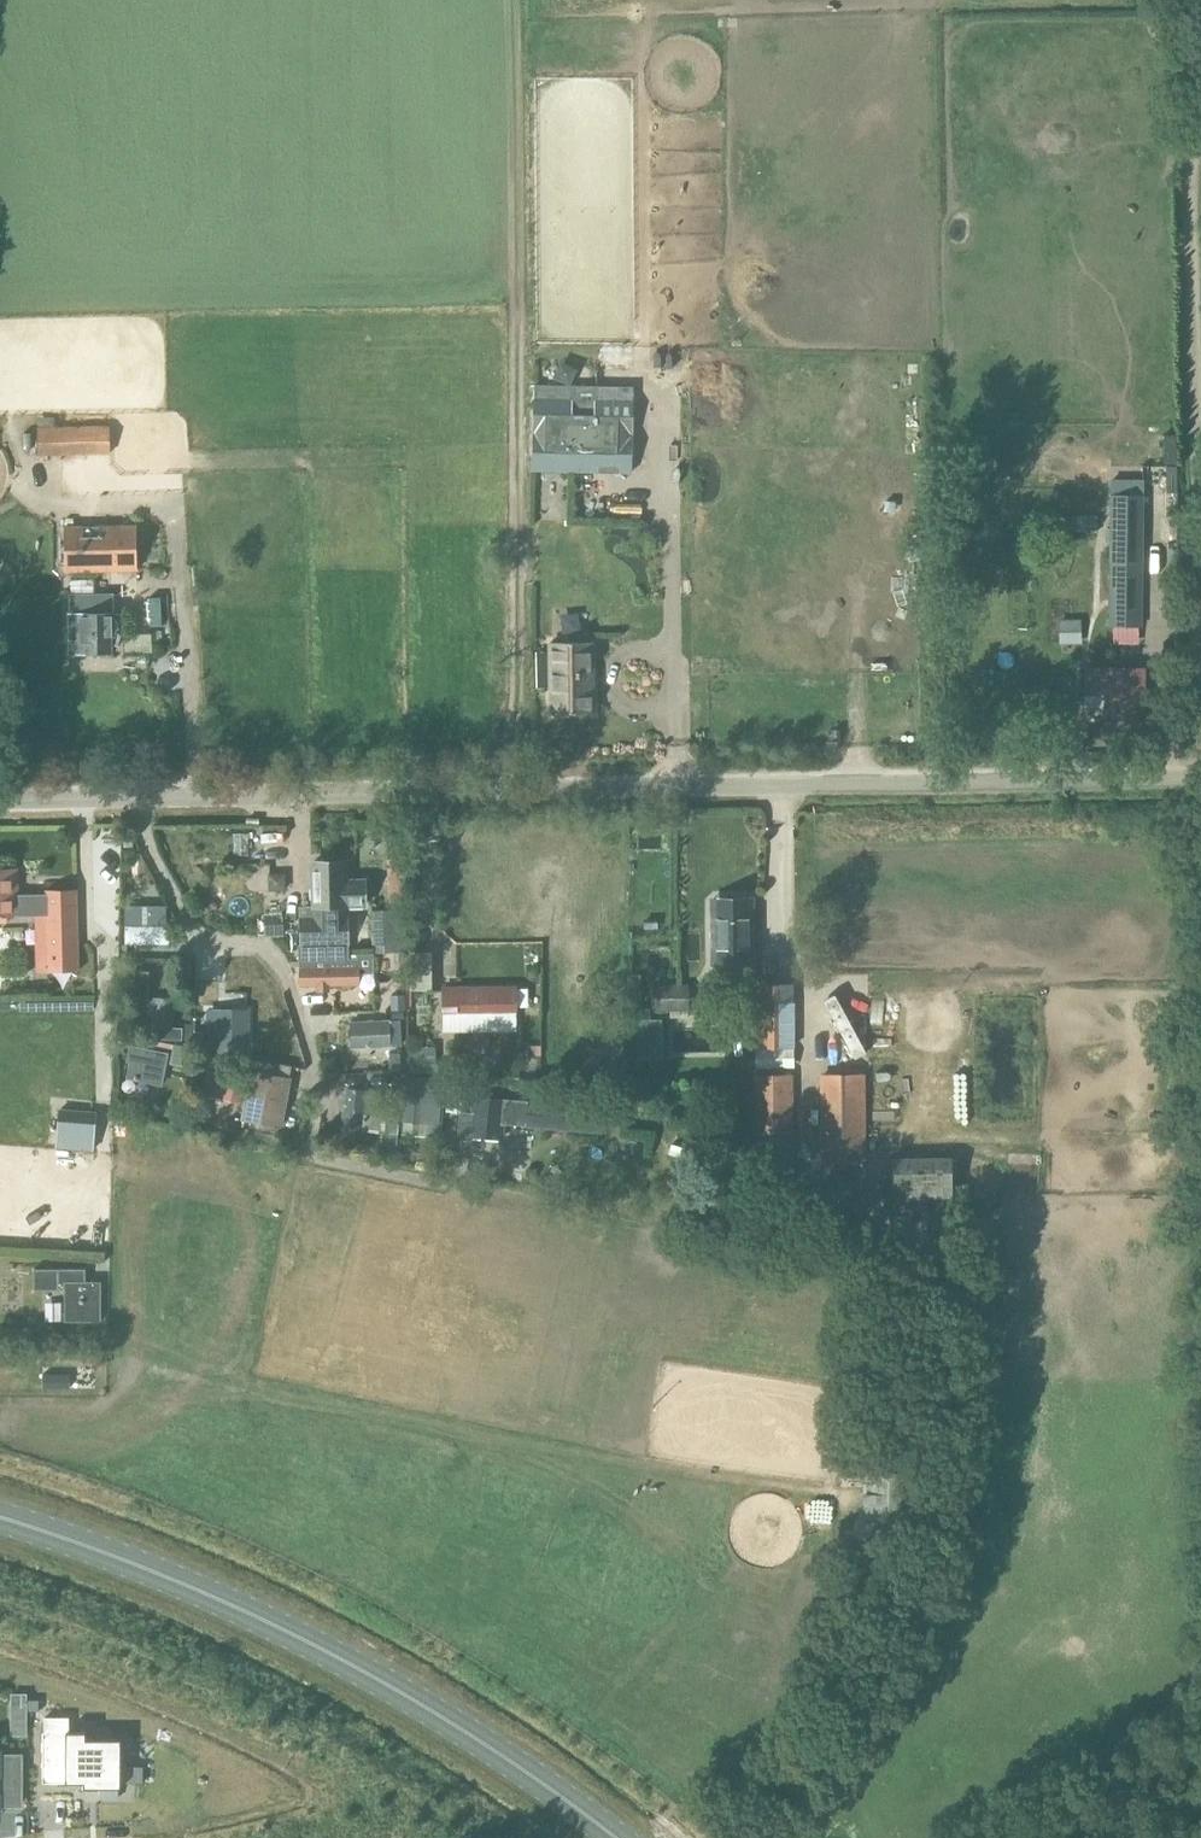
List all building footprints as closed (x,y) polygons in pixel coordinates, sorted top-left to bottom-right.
[(538,471),(633,471),(633,386),(538,386),(538,471)] [(41,453),(109,453),(109,428),(41,428),(41,453)] [(1113,480),(1113,495),(1142,495),(1142,480),(1113,480)] [(1112,496),(1111,626),(1116,626),(1140,626),(1142,626),(1143,496),(1112,496)] [(65,568),(137,567),(136,527),(65,528),(65,568)] [(65,575),(65,590),(89,589),(88,574),(65,575)] [(114,618),(114,614),(108,614),(108,594),(69,594),(70,615),(69,615),(70,653),(111,652),(111,636),(115,636),(115,631),(118,628),(118,621),(114,618)] [(1081,619),(1061,619),(1061,636),(1081,635),(1081,619)] [(549,644),(551,713),(593,712),(591,642),(549,644)] [(1143,724),(1143,670),(1084,670),(1084,706),(1105,707),(1106,723),(1143,724)] [(300,966),(302,966),(302,985),(376,982),(375,958),(359,958),(359,964),(348,964),(346,905),(365,905),(364,879),(346,879),(345,861),(314,862),(315,906),(302,907),(303,945),(300,945),(300,966)] [(18,914),(17,870),(0,870),(0,914),(18,914)] [(47,891),(49,971),(78,970),(76,891),(47,891)] [(746,952),(746,899),(716,898),(716,913),(713,913),(712,952),(746,952)] [(155,909),(140,909),(140,925),(128,925),(128,946),(155,947),(155,909)] [(403,951),(401,909),(372,910),(374,953),(403,951)] [(147,998),(147,971),(136,971),(136,1018),(149,1018),(149,1013),(157,1013),(157,1027),(173,1027),(173,998),(147,998)] [(654,1008),(689,1007),(688,984),(653,985),(654,1008)] [(758,1044),(793,1044),(793,984),(758,984),(758,1044)] [(516,987),(442,988),(442,1028),(517,1029),(516,987)] [(838,1029),(837,1056),(851,1056),(853,991),(819,990),(818,1028),(838,1029)] [(250,1044),(250,1008),(221,1008),(220,1044),(250,1044)] [(405,1047),(404,1019),(351,1021),(352,1049),(405,1047)] [(169,1053),(130,1044),(126,1062),(130,1062),(127,1078),(162,1086),(167,1064),(170,1065),(171,1063),(184,1065),(187,1048),(174,1045),(172,1054),(169,1053)] [(390,1061),(401,1060),(400,1053),(390,1053),(390,1061)] [(204,1081),(203,1081),(201,1089),(203,1089),(201,1094),(222,1099),(228,1072),(233,1074),(234,1065),(209,1061),(209,1065),(208,1064),(204,1081)] [(251,1072),(241,1119),(280,1127),(289,1079),(251,1072)] [(821,1156),(864,1156),(862,1074),(820,1074),(821,1156)] [(408,1076),(404,1122),(424,1124),(429,1077),(408,1076)] [(754,1158),(793,1158),(792,1077),(753,1078),(754,1158)] [(347,1087),(341,1128),(363,1130),(365,1114),(381,1116),(384,1092),(347,1087)] [(526,1127),(528,1099),(475,1095),(473,1113),(462,1113),(460,1134),(502,1138),(503,1124),(526,1127)] [(603,1134),(605,1106),(528,1099),(526,1127),(603,1134)] [(60,1111),(59,1134),(93,1137),(95,1114),(60,1111)] [(698,1152),(686,1148),(682,1162),(694,1166),(698,1152)] [(883,1208),(945,1207),(945,1174),(882,1175),(883,1208)] [(957,1271),(956,1226),(935,1227),(936,1271),(957,1271)] [(86,1268),(34,1268),(34,1289),(66,1289),(66,1320),(100,1320),(100,1282),(86,1282),(86,1268)] [(864,1472),(864,1487),(881,1488),(881,1521),(882,1521),(882,1537),(903,1538),(904,1521),(906,1473),(864,1472)] [(27,1722),(11,1722),(11,1735),(27,1735),(27,1722)] [(43,1732),(43,1783),(84,1783),(84,1788),(121,1788),(121,1739),(86,1739),(86,1732),(43,1732)] [(21,1804),(21,1756),(0,1756),(0,1804),(21,1804)]
